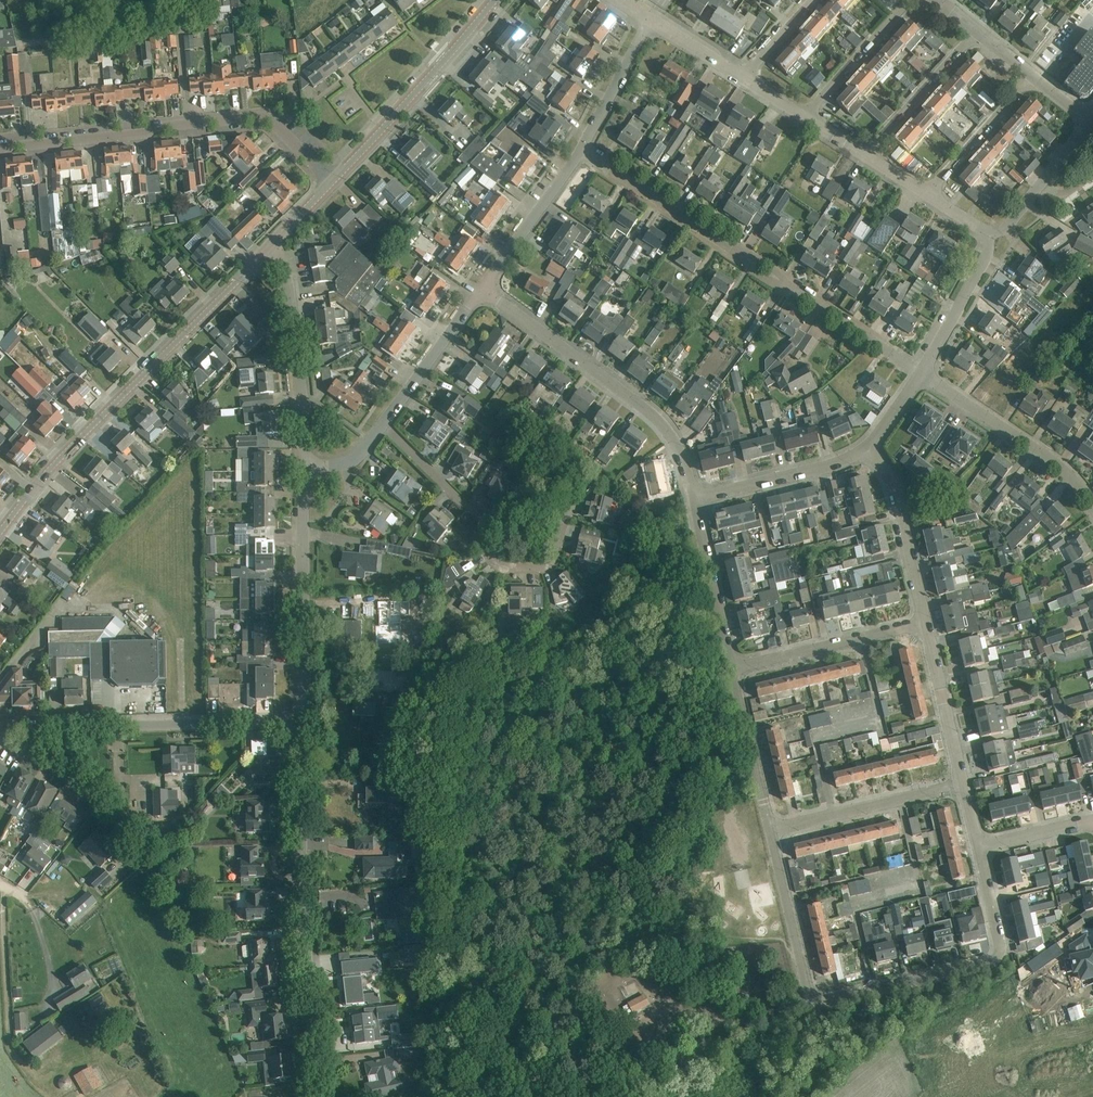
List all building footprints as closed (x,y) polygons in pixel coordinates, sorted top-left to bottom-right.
[(43,10),(49,8),(47,0),(41,0),(43,10)] [(219,0),(206,0),(208,16),(221,14),(220,7),(219,0)] [(232,9),(246,7),(245,0),(231,0),(232,9)] [(352,5),(357,11),(365,5),(361,0),(358,0),(352,5)] [(412,0),(393,0),(403,12),(415,3),(412,0)] [(536,7),(541,11),(550,0),(528,0),(536,7)] [(544,27),(548,29),(552,32),(559,21),(559,20),(572,0),(562,0),(551,17),(544,27)] [(569,6),(575,9),(581,0),(573,0),(569,6)] [(713,9),(718,0),(692,0),(687,8),(700,17),(707,5),(713,9)] [(723,32),(736,12),(727,6),(729,3),(725,0),(718,0),(713,9),(718,12),(710,23),(723,32)] [(835,2),(844,10),(845,10),(844,9),(852,0),(833,0),(835,2)] [(978,0),(984,5),(982,6),(988,11),(989,9),(990,10),(997,1),(998,0),(978,0)] [(1048,0),(1036,0),(1030,8),(1037,14),(1038,14),(1037,13),(1038,12),(1048,0)] [(1045,4),(1050,9),(1054,4),(1050,0),(1048,0),(1045,4)] [(830,3),(818,16),(830,25),(840,13),(840,14),(841,14),(843,15),(841,17),(852,27),(857,21),(835,2),(833,5),(830,3)] [(592,14),(588,10),(584,15),(593,22),(608,33),(617,22),(604,13),(607,8),(600,3),(592,14)] [(569,6),(567,10),(574,14),(576,10),(575,9),(569,6)] [(1008,12),(999,23),(1012,33),(1020,22),(1014,17),(1019,11),(1013,6),(1008,12)] [(348,8),(343,12),(347,17),(352,13),(348,8)] [(387,9),(375,18),(386,33),(398,24),(387,9)] [(736,12),(723,32),(736,40),(744,29),(749,32),(751,29),(760,35),(770,19),(766,17),(760,13),(757,18),(748,13),(745,18),(736,12)] [(1053,22),(1061,29),(1070,18),(1062,12),(1053,22)] [(563,15),(559,21),(560,21),(564,24),(568,19),(563,15)] [(580,20),(579,22),(586,28),(587,25),(591,28),(587,34),(591,38),(600,44),(601,43),(603,45),(607,40),(605,38),(608,33),(593,22),(584,15),(580,20)] [(1023,42),(1034,52),(1046,37),(1041,33),(1048,23),(1039,16),(1033,23),(1036,26),(1031,32),(1023,42)] [(375,18),(363,27),(374,42),(386,33),(375,18)] [(815,41),(826,29),(827,30),(830,26),(821,18),(818,21),(815,19),(804,32),(807,34),(815,42),(816,42),(815,41)] [(337,19),(329,25),(333,29),(340,23),(337,19)] [(567,35),(571,29),(564,24),(560,21),(552,32),(550,36),(555,39),(557,41),(563,32),(567,35)] [(905,25),(894,38),(906,48),(910,52),(924,36),(915,27),(909,21),(908,22),(911,24),(908,28),(905,25)] [(519,52),(529,38),(509,22),(507,24),(508,25),(501,34),(504,37),(497,46),(496,46),(508,56),(514,60),(512,63),(518,67),(525,72),(529,67),(530,66),(520,58),(523,55),(519,52)] [(919,23),(915,27),(924,36),(928,39),(939,49),(944,44),(919,23)] [(363,27),(351,36),(362,51),(374,42),(363,27)] [(548,29),(542,38),(546,41),(550,36),(552,32),(548,29)] [(13,30),(0,31),(0,49),(17,48),(13,30)] [(1064,86),(1080,98),(1084,93),(1089,97),(1092,92),(1092,33),(1091,31),(1073,53),(1083,61),(1087,56),(1090,58),(1078,72),(1076,71),(1064,86)] [(789,48),(792,50),(801,58),(802,57),(801,56),(811,45),(812,46),(815,42),(807,34),(804,37),(801,35),(789,48)] [(233,35),(223,37),(223,41),(229,41),(230,44),(232,45),(234,45),(233,35)] [(856,35),(850,42),(856,48),(862,41),(856,35)] [(184,37),(185,50),(194,50),(193,36),(184,37)] [(351,36),(339,45),(350,60),(362,51),(351,36)] [(550,51),(557,41),(555,39),(550,36),(546,41),(539,52),(553,62),(557,57),(550,51)] [(891,41),(879,54),(882,57),(891,65),(892,64),(891,63),(901,51),(902,52),(906,48),(894,38),(897,41),(894,44),(891,41)] [(160,39),(151,40),(152,50),(161,50),(160,39)] [(176,39),(168,39),(169,48),(177,47),(176,39)] [(298,41),(298,49),(299,54),(309,53),(303,40),(298,41)] [(125,41),(117,42),(118,46),(118,50),(125,49),(125,41)] [(298,41),(291,42),(291,48),(292,55),(299,54),(298,49),(298,41)] [(843,41),(840,45),(846,51),(850,47),(843,41)] [(152,66),(152,61),(151,51),(150,43),(142,44),(143,61),(144,61),(145,67),(152,66)] [(339,45),(327,54),(338,69),(350,60),(339,45)] [(576,49),(573,53),(591,67),(599,56),(586,46),(581,52),(576,49)] [(103,62),(102,48),(101,48),(93,48),(95,63),(103,62)] [(115,79),(114,67),(113,67),(112,61),(111,61),(110,53),(111,52),(111,48),(102,48),(103,62),(105,80),(115,79)] [(801,58),(792,50),(789,53),(787,51),(775,63),(787,74),(787,73),(786,73),(797,61),(798,62),(801,58)] [(195,52),(185,53),(187,68),(196,67),(195,52)] [(530,66),(529,67),(534,71),(536,72),(542,64),(549,69),(553,62),(539,52),(530,66)] [(969,60),(972,63),(975,66),(983,57),(978,52),(970,61),(970,60),(969,60)] [(591,67),(573,53),(572,55),(572,56),(565,65),(582,79),(591,67)] [(327,54),(315,63),(327,78),(338,69),(327,54)] [(540,83),(525,72),(518,67),(512,63),(509,60),(505,65),(492,54),(485,62),(484,61),(470,79),(488,94),(499,81),(505,86),(509,82),(514,86),(520,79),(534,90),(535,89),(540,84),(540,83)] [(246,56),(236,57),(238,72),(239,72),(239,76),(238,76),(239,87),(254,86),(255,90),(264,89),(262,71),(246,73),(245,66),(247,66),(246,56)] [(908,62),(914,68),(922,75),(928,69),(914,56),(908,62)] [(881,82),(895,67),(892,64),(891,65),(882,57),(879,60),(877,57),(865,70),(868,73),(877,80),(881,82)] [(989,61),(983,57),(975,66),(981,71),(989,61)] [(835,59),(827,68),(831,72),(839,63),(835,59)] [(1067,59),(1054,75),(1064,83),(1077,67),(1067,59)] [(994,66),(989,61),(981,71),(986,75),(994,66)] [(280,62),(261,63),(262,71),(264,89),(274,88),(273,84),(287,82),(286,70),(280,70),(280,62)] [(327,78),(315,63),(303,73),(314,88),(327,78)] [(660,76),(669,82),(674,85),(680,76),(686,80),(690,74),(673,63),(672,65),(668,63),(660,76)] [(955,77),(958,79),(966,87),(969,89),(970,89),(981,76),(978,74),(981,71),(975,66),(972,63),(969,66),(966,64),(955,77)] [(214,76),(213,76),(215,95),(224,94),(224,89),(239,87),(238,76),(232,77),(231,66),(222,67),(222,65),(213,66),(214,76)] [(0,86),(0,117),(15,116),(14,102),(13,103),(12,97),(23,96),(21,76),(20,66),(9,67),(9,73),(10,85),(0,86)] [(999,71),(994,66),(986,75),(991,80),(999,71)] [(536,72),(534,71),(529,67),(525,72),(540,83),(544,78),(536,72)] [(806,79),(816,88),(825,79),(815,69),(806,79)] [(991,80),(996,84),(1004,75),(999,71),(991,80)] [(862,73),(851,85),(867,100),(867,99),(862,94),(872,83),(873,84),(877,80),(868,73),(865,76),(862,73)] [(43,94),(32,95),(32,97),(33,109),(47,107),(48,112),(58,111),(56,93),(54,74),(40,75),(41,85),(42,85),(43,94)] [(30,75),(21,76),(23,96),(32,95),(30,75)] [(1009,80),(1004,75),(996,84),(1001,89),(1009,80)] [(215,95),(213,76),(199,78),(199,80),(190,81),(191,92),(205,91),(205,96),(215,95)] [(551,76),(547,81),(553,86),(559,90),(574,102),(582,91),(573,84),(569,81),(568,82),(564,87),(551,76)] [(904,76),(899,82),(912,93),(917,88),(904,76)] [(940,93),(943,95),(952,103),(953,102),(951,101),(962,89),(963,90),(966,87),(958,79),(955,82),(952,80),(940,93)] [(166,81),(153,83),(155,101),(165,100),(165,95),(179,93),(178,82),(167,83),(166,81)] [(140,86),(129,87),(130,99),(146,97),(146,102),(155,101),(153,83),(140,84),(140,86)] [(684,83),(673,101),(681,106),(682,107),(685,102),(694,89),(684,83)] [(867,100),(851,85),(836,102),(853,117),(853,116),(867,100)] [(551,92),(546,99),(565,113),(574,102),(559,90),(553,86),(549,91),(551,92)] [(709,86),(697,104),(705,109),(701,115),(713,123),(714,122),(721,111),(717,109),(725,96),(709,86)] [(117,87),(105,88),(106,106),(116,105),(115,100),(130,99),(129,87),(117,89),(117,87)] [(91,92),(80,93),(82,104),(96,102),(97,107),(106,106),(105,88),(90,89),(91,92)] [(474,96),(490,109),(495,103),(479,90),(474,96)] [(68,92),(56,93),(58,111),(67,110),(66,105),(82,104),(80,93),(68,94),(68,92)] [(528,101),(532,96),(527,92),(523,97),(528,101)] [(970,97),(969,98),(981,109),(986,104),(974,93),(970,97)] [(938,96),(926,108),(937,118),(938,118),(937,117),(948,106),(949,107),(952,103),(943,95),(941,98),(938,96)] [(533,97),(526,104),(527,104),(543,116),(543,115),(549,108),(542,103),(533,97)] [(1031,98),(1016,115),(1028,125),(1027,124),(1038,112),(1048,121),(1052,117),(1031,98)] [(439,114),(447,121),(449,123),(456,115),(469,126),(474,121),(461,110),(462,109),(452,100),(439,114)] [(684,124),(695,108),(685,102),(682,107),(681,106),(674,118),(682,124),(684,124)] [(639,118),(651,126),(659,112),(663,114),(659,120),(661,121),(666,113),(654,105),(652,107),(648,104),(639,118)] [(738,105),(732,114),(726,124),(735,130),(736,127),(744,132),(755,116),(738,105)] [(873,105),(867,111),(875,118),(883,125),(881,123),(886,118),(880,112),(873,105)] [(880,112),(886,118),(888,120),(894,113),(886,106),(880,112)] [(923,112),(912,124),(923,134),(924,134),(923,133),(933,121),(934,123),(938,118),(937,118),(926,108),(929,111),(926,114),(923,112)] [(840,110),(835,115),(837,117),(840,119),(840,118),(844,114),(840,110)] [(519,113),(513,119),(515,121),(524,127),(530,120),(521,114),(519,113)] [(554,138),(561,127),(543,115),(543,116),(536,125),(537,126),(554,138)] [(1013,118),(1002,131),(1014,141),(1019,146),(1025,139),(1019,134),(1024,128),(1024,129),(1028,125),(1016,115),(1019,117),(1016,121),(1013,118)] [(944,123),(953,132),(958,126),(948,118),(944,123)] [(496,138),(508,125),(505,122),(492,135),(494,136),(487,143),(489,145),(491,143),(496,138)] [(704,138),(713,144),(716,147),(718,147),(722,151),(729,141),(720,134),(724,129),(714,122),(713,123),(704,138)] [(961,139),(953,132),(944,123),(939,129),(956,145),(961,139)] [(642,157),(643,158),(642,159),(643,160),(647,163),(649,163),(650,162),(655,165),(664,152),(671,157),(690,129),(684,124),(682,124),(666,148),(661,145),(666,137),(660,134),(655,141),(654,140),(642,157)] [(923,134),(912,124),(912,125),(915,127),(912,130),(909,128),(897,140),(909,151),(910,150),(909,150),(919,138),(920,139),(924,134),(923,134)] [(644,135),(637,131),(628,125),(618,141),(633,151),(644,135)] [(774,147),(782,134),(767,125),(759,138),(755,145),(757,146),(756,149),(760,151),(759,153),(761,154),(764,148),(770,152),(774,147)] [(1043,125),(1037,133),(1050,145),(1056,137),(1043,125)] [(554,138),(537,126),(530,137),(534,140),(546,149),(554,138)] [(1010,145),(1014,141),(1002,131),(1005,134),(1002,137),(999,134),(988,147),(999,157),(1000,157),(999,156),(1009,144),(1010,145)] [(230,142),(230,143),(228,141),(222,142),(222,141),(209,143),(210,154),(223,152),(223,151),(225,152),(224,153),(234,163),(253,145),(243,135),(233,145),(230,142)] [(489,145),(487,143),(479,136),(464,153),(468,156),(474,162),(481,154),(489,145)] [(498,148),(503,142),(496,138),(491,143),(498,148)] [(415,139),(402,152),(409,160),(411,162),(406,167),(411,172),(420,180),(421,181),(440,197),(446,190),(426,169),(424,171),(418,165),(423,160),(425,162),(434,153),(420,139),(418,142),(415,139)] [(746,140),(735,158),(751,167),(759,153),(760,151),(756,149),(751,146),(753,144),(746,140)] [(181,142),(168,143),(171,170),(182,169),(182,170),(188,168),(186,156),(188,156),(187,155),(182,155),(181,142)] [(171,170),(168,143),(154,145),(155,158),(151,159),(152,160),(153,160),(152,172),(159,173),(159,171),(171,170)] [(253,145),(234,163),(233,164),(245,175),(237,183),(243,189),(260,172),(252,164),(262,154),(253,145)] [(131,147),(118,148),(120,166),(130,165),(133,175),(139,174),(138,167),(135,156),(132,157),(131,147)] [(985,150),(973,163),(976,166),(985,174),(985,173),(984,172),(990,165),(995,160),(996,161),(999,157),(988,147),(987,147),(990,150),(988,153),(985,150)] [(120,166),(118,148),(105,150),(106,164),(103,164),(102,165),(104,165),(103,178),(110,178),(110,167),(120,166)] [(710,148),(704,158),(709,161),(715,151),(714,150),(710,148)] [(715,151),(709,161),(715,166),(722,156),(715,151)] [(88,166),(83,166),(82,152),(69,154),(71,171),(72,182),(83,181),(90,179),(87,167),(88,167),(88,166)] [(525,152),(516,166),(527,174),(537,161),(525,152)] [(464,153),(459,158),(469,166),(474,162),(464,153)] [(71,171),(69,154),(55,155),(57,169),(53,170),(53,171),(54,171),(52,192),(60,192),(61,173),(71,171)] [(481,154),(474,162),(471,165),(495,183),(504,170),(509,175),(506,179),(518,187),(527,174),(516,166),(510,162),(513,159),(506,154),(497,166),(481,154)] [(685,185),(693,173),(683,167),(689,159),(682,154),(677,162),(676,162),(668,174),(685,185)] [(818,157),(813,166),(811,168),(812,169),(806,178),(813,183),(819,173),(827,178),(834,166),(818,157)] [(1031,157),(1019,169),(1027,177),(1033,170),(1039,164),(1035,160),(1031,157)] [(34,186),(41,185),(38,173),(39,172),(34,172),(32,158),(19,159),(22,187),(34,185),(34,186)] [(21,177),(19,159),(6,161),(7,175),(3,175),(3,176),(5,177),(3,189),(10,189),(12,178),(21,177)] [(198,192),(198,196),(206,188),(204,162),(195,163),(196,173),(198,192)] [(982,177),(985,174),(976,166),(973,163),(959,179),(969,188),(965,193),(975,203),(982,195),(972,186),(980,176),(982,177)] [(469,167),(455,182),(462,188),(476,174),(469,167)] [(266,178),(257,188),(262,193),(268,200),(272,196),(288,180),(278,171),(270,178),(268,181),(266,178)] [(1009,175),(1020,185),(1023,181),(1012,171),(1009,175)] [(709,172),(696,192),(712,203),(718,194),(720,191),(711,185),(716,177),(709,172)] [(198,192),(196,173),(183,175),(185,194),(198,192)] [(160,175),(147,177),(148,194),(161,193),(160,175)] [(148,194),(147,177),(147,176),(132,177),(134,197),(147,196),(149,195),(148,194)] [(749,181),(740,176),(729,192),(736,196),(738,193),(740,194),(749,181)] [(402,214),(414,201),(393,180),(387,187),(377,178),(365,190),(381,204),(386,199),(402,214)] [(97,180),(99,200),(103,200),(103,199),(108,198),(106,179),(97,180)] [(288,180),(272,196),(268,200),(280,211),(289,203),(290,203),(287,200),(297,190),(288,180)] [(822,196),(831,201),(841,186),(832,180),(822,196)] [(860,208),(865,199),(871,190),(855,180),(848,191),(844,198),(860,208)] [(731,216),(736,219),(756,188),(750,184),(740,201),(733,197),(724,211),(725,212),(724,213),(725,215),(729,218),(731,217),(731,216)] [(88,186),(90,208),(99,207),(97,185),(88,186)] [(996,194),(988,203),(998,211),(998,210),(1011,196),(998,185),(997,185),(997,186),(992,191),(996,194)] [(451,186),(438,202),(442,205),(455,190),(451,186)] [(583,201),(602,214),(610,202),(591,189),(583,201)] [(777,196),(768,209),(777,214),(790,194),(782,189),(777,196)] [(246,190),(236,199),(242,205),(252,196),(246,190)] [(468,194),(465,198),(468,200),(478,207),(481,204),(480,204),(483,200),(479,198),(470,191),(468,194)] [(48,193),(52,230),(62,229),(59,192),(48,193)] [(48,193),(39,194),(43,232),(51,231),(48,193)] [(761,204),(759,206),(767,211),(768,209),(777,196),(774,193),(772,196),(767,194),(761,204)] [(495,194),(485,207),(497,216),(507,203),(495,194)] [(750,197),(736,219),(748,227),(754,218),(754,217),(757,213),(763,217),(767,211),(759,206),(761,204),(750,197)] [(487,229),(497,216),(485,207),(481,204),(478,207),(471,217),(487,229)] [(1076,225),(1081,233),(1083,231),(1088,238),(1090,237),(1092,241),(1092,230),(1089,225),(1092,223),(1092,205),(1081,214),(1085,219),(1078,224),(1076,225)] [(200,207),(178,215),(180,223),(203,216),(200,207)] [(346,208),(334,220),(336,223),(336,224),(337,225),(337,224),(343,230),(343,233),(349,240),(356,232),(362,239),(365,239),(369,235),(369,232),(369,231),(374,225),(362,212),(356,218),(346,208)] [(627,237),(630,231),(637,220),(624,211),(621,216),(618,214),(606,234),(611,238),(617,230),(627,237)] [(812,211),(807,220),(816,226),(822,218),(812,211)] [(239,242),(255,227),(263,220),(255,212),(231,234),(239,242)] [(424,223),(429,227),(436,217),(431,214),(424,223)] [(876,232),(862,222),(864,219),(858,215),(847,231),(854,236),(864,242),(868,244),(876,232)] [(902,228),(886,217),(876,232),(868,244),(873,248),(882,254),(896,233),(903,238),(904,238),(913,244),(915,243),(918,238),(917,237),(925,225),(910,215),(902,228)] [(413,219),(403,231),(407,234),(417,222),(420,219),(416,216),(413,219)] [(788,225),(775,216),(762,236),(777,247),(790,227),(788,226),(788,225)] [(822,218),(816,226),(809,237),(816,241),(830,221),(822,217),(822,218)] [(231,235),(214,218),(207,225),(224,242),(223,243),(231,251),(239,244),(231,235)] [(25,220),(13,221),(13,229),(25,228),(25,220)] [(472,236),(478,229),(469,220),(463,227),(472,236)] [(592,220),(588,225),(593,229),(597,223),(592,220)] [(566,223),(558,236),(572,245),(576,239),(583,244),(591,232),(578,224),(574,229),(566,223)] [(422,227),(421,230),(424,232),(423,233),(434,240),(435,240),(436,237),(422,227)] [(409,246),(420,232),(416,229),(405,243),(409,246)] [(645,241),(641,248),(648,252),(647,254),(653,258),(656,253),(661,256),(666,249),(669,243),(665,240),(666,239),(652,229),(644,241),(645,241)] [(1059,258),(1071,250),(1066,243),(1066,242),(1067,241),(1059,229),(1039,244),(1047,255),(1058,270),(1065,265),(1059,258)] [(930,241),(928,244),(930,244),(938,250),(934,255),(944,262),(945,261),(951,251),(952,252),(953,251),(952,250),(956,244),(936,232),(930,241)] [(439,233),(437,237),(449,246),(452,242),(439,233)] [(189,251),(201,239),(197,235),(185,247),(189,251)] [(801,262),(813,270),(834,240),(827,235),(815,253),(809,249),(801,262)] [(1092,257),(1092,241),(1081,235),(1074,248),(1092,257)] [(312,270),(313,269),(328,268),(348,244),(339,236),(332,237),(334,248),(323,250),(323,249),(309,251),(312,270)] [(574,256),(578,250),(572,245),(558,236),(549,248),(557,254),(553,259),(566,268),(574,256)] [(839,258),(848,264),(860,248),(864,242),(854,236),(853,238),(852,238),(839,258)] [(436,237),(435,240),(447,249),(449,246),(437,237),(436,237)] [(460,243),(455,250),(467,258),(476,245),(464,237),(460,243)] [(625,239),(617,252),(624,257),(633,244),(625,239)] [(101,240),(93,241),(94,250),(103,249),(101,240)] [(834,240),(813,270),(826,279),(835,266),(832,264),(837,256),(835,254),(841,245),(834,240)] [(196,253),(192,257),(200,265),(203,262),(204,263),(212,271),(226,257),(218,249),(217,248),(216,249),(208,241),(196,253)] [(864,242),(860,248),(866,251),(866,250),(870,253),(873,248),(868,244),(864,242)] [(908,243),(901,254),(902,254),(910,259),(917,249),(908,243)] [(328,268),(313,269),(315,283),(327,281),(331,282),(336,282),(338,293),(339,293),(359,308),(361,306),(371,292),(374,288),(382,279),(384,276),(372,266),(372,265),(348,244),(328,268)] [(634,244),(619,268),(623,271),(626,273),(629,269),(635,260),(636,261),(638,257),(639,257),(643,250),(641,248),(634,244)] [(444,250),(439,257),(446,262),(445,263),(448,265),(457,271),(467,258),(455,250),(449,246),(447,249),(445,251),(444,250)] [(920,246),(905,269),(915,275),(929,252),(920,246)] [(5,249),(8,268),(9,274),(10,274),(10,275),(21,274),(18,247),(5,249)] [(394,263),(400,256),(391,249),(382,261),(389,266),(393,261),(394,263)] [(682,249),(676,258),(674,260),(694,273),(701,262),(682,249)] [(97,251),(80,256),(83,266),(100,260),(97,251)] [(169,254),(160,263),(171,274),(180,265),(169,254)] [(1028,258),(1018,272),(1025,277),(1026,278),(1022,285),(1037,295),(1042,288),(1039,286),(1039,285),(1040,285),(1040,284),(1047,274),(1047,275),(1048,274),(1048,273),(1028,258)] [(40,259),(31,260),(32,268),(41,267),(40,259)] [(935,276),(930,283),(936,287),(947,271),(950,267),(951,265),(945,261),(944,262),(940,267),(935,276)] [(890,263),(886,270),(893,274),(898,265),(892,262),(891,264),(890,263)] [(445,287),(435,280),(437,278),(429,273),(431,271),(425,266),(418,276),(423,280),(421,284),(422,285),(420,288),(419,288),(436,300),(445,287)] [(856,298),(864,286),(863,285),(868,278),(854,269),(849,276),(848,275),(840,287),(849,293),(848,294),(856,298)] [(574,271),(573,274),(576,276),(580,278),(584,272),(580,270),(574,271)] [(554,300),(560,304),(568,291),(569,292),(572,284),(576,276),(573,274),(567,271),(559,284),(562,286),(554,300)] [(622,288),(631,276),(626,273),(623,271),(618,278),(615,283),(622,288)] [(646,271),(640,280),(645,283),(651,275),(646,271)] [(718,273),(712,282),(710,285),(705,293),(706,293),(703,298),(708,301),(711,296),(712,297),(717,289),(726,296),(734,283),(718,273)] [(406,278),(420,288),(422,285),(409,275),(406,278)] [(1075,275),(1060,292),(1067,298),(1082,282),(1075,275)] [(615,283),(611,280),(605,276),(594,292),(604,299),(615,283)] [(542,280),(541,282),(533,277),(525,289),(541,298),(549,284),(542,280)] [(174,278),(155,298),(165,308),(172,301),(177,306),(190,293),(174,278)] [(419,288),(420,288),(406,278),(404,282),(417,291),(419,288)] [(884,317),(894,302),(880,292),(887,281),(882,278),(875,289),(879,291),(869,307),(884,317)] [(903,301),(909,305),(912,307),(921,293),(931,299),(938,288),(936,287),(930,283),(927,281),(926,282),(919,278),(917,280),(903,301)] [(381,293),(388,283),(382,279),(374,288),(381,293)] [(900,283),(895,291),(899,294),(896,299),(901,303),(913,285),(911,284),(908,282),(907,282),(906,281),(903,285),(900,283)] [(661,294),(683,309),(690,297),(668,283),(661,294)] [(998,301),(1006,308),(1010,310),(1011,309),(1011,310),(1006,318),(1017,325),(1022,318),(1018,315),(1022,309),(1015,304),(1020,296),(1008,287),(998,301)] [(415,305),(410,311),(421,319),(425,313),(426,314),(436,300),(419,288),(417,291),(416,292),(421,296),(415,305)] [(647,302),(653,292),(648,289),(642,300),(647,302)] [(570,304),(560,316),(574,326),(584,313),(589,306),(569,292),(568,291),(563,299),(570,304)] [(371,292),(361,306),(369,312),(379,298),(371,292)] [(359,308),(339,293),(329,295),(331,303),(338,302),(341,305),(354,314),(359,308)] [(749,293),(743,302),(741,305),(736,313),(742,317),(748,309),(757,316),(765,303),(749,293)] [(1032,297),(1027,304),(1040,315),(1046,308),(1045,307),(1032,297)] [(126,300),(120,306),(133,318),(134,317),(136,320),(124,332),(129,338),(137,345),(143,339),(156,327),(148,319),(147,318),(146,319),(139,312),(140,311),(138,309),(136,310),(134,307),(126,300)] [(713,314),(719,318),(728,305),(722,301),(713,314)] [(245,304),(237,312),(240,315),(247,309),(247,306),(245,304)] [(912,307),(909,305),(904,314),(903,313),(896,325),(909,334),(917,322),(911,318),(916,310),(912,307)] [(317,315),(318,329),(337,327),(336,319),(346,318),(346,310),(335,311),(316,313),(316,315),(317,315)] [(378,317),(375,321),(405,343),(415,329),(411,326),(417,319),(406,311),(400,318),(398,317),(391,327),(378,317)] [(89,314),(79,324),(97,343),(108,333),(89,314)] [(774,326),(784,333),(793,339),(801,327),(781,314),(774,326)] [(989,314),(979,328),(991,337),(996,329),(1004,335),(1009,329),(989,314)] [(604,337),(609,341),(627,316),(627,315),(624,320),(618,315),(612,324),(600,315),(595,323),(595,322),(586,335),(598,344),(604,337)] [(656,315),(652,320),(658,324),(662,319),(656,315)] [(627,316),(609,341),(614,344),(609,352),(623,362),(635,347),(623,339),(636,322),(627,316)] [(217,342),(225,349),(230,344),(233,347),(237,343),(252,328),(242,317),(232,326),(233,327),(223,337),(222,336),(217,342)] [(405,343),(375,321),(373,324),(387,334),(380,344),(384,347),(396,356),(405,343)] [(744,339),(750,343),(762,324),(756,321),(744,339)] [(337,327),(318,329),(319,343),(319,344),(319,345),(336,344),(336,352),(340,358),(354,350),(350,344),(348,342),(348,335),(338,336),(337,327)] [(252,328),(237,343),(242,348),(241,349),(246,354),(253,348),(254,348),(263,339),(252,328)] [(496,328),(487,341),(501,351),(507,355),(516,343),(496,328)] [(651,347),(661,335),(654,330),(645,342),(651,347)] [(714,330),(709,337),(717,343),(722,336),(714,330)] [(720,338),(717,344),(722,347),(726,341),(720,338)] [(495,373),(507,355),(501,351),(487,341),(478,353),(487,358),(483,364),(495,373)] [(789,354),(795,348),(795,347),(789,341),(776,355),(773,352),(765,361),(765,372),(762,375),(767,379),(784,367),(782,362),(789,354)] [(109,373),(121,361),(111,350),(110,351),(104,344),(89,359),(96,366),(99,363),(109,373)] [(225,349),(223,351),(226,354),(228,355),(235,349),(233,347),(230,344),(225,349)] [(996,344),(991,351),(996,355),(1004,361),(1009,354),(996,344)] [(674,363),(685,349),(679,345),(668,359),(674,363)] [(973,349),(967,345),(962,352),(954,363),(968,372),(975,361),(968,356),(973,349)] [(212,366),(218,373),(231,361),(216,346),(210,351),(208,350),(202,355),(200,353),(194,359),(206,372),(212,366)] [(511,358),(517,363),(526,350),(520,346),(511,358)] [(795,348),(789,354),(799,360),(804,354),(795,348)] [(66,351),(59,357),(73,372),(80,365),(66,351)] [(629,373),(643,384),(653,370),(646,365),(650,359),(643,353),(629,373)] [(254,366),(271,364),(270,354),(253,356),(254,366)] [(361,366),(359,369),(361,370),(364,373),(375,359),(369,355),(367,358),(365,360),(363,363),(361,366)] [(522,367),(517,364),(502,384),(509,388),(518,375),(524,379),(528,373),(536,378),(546,365),(532,355),(522,367)] [(985,366),(992,373),(1004,361),(996,355),(985,366)] [(385,372),(389,366),(377,357),(373,363),(370,368),(377,373),(373,379),(377,382),(384,371),(385,372)] [(460,378),(469,384),(472,386),(477,378),(484,383),(489,376),(482,372),(479,370),(471,363),(460,378)] [(38,367),(29,375),(32,378),(43,389),(45,391),(53,383),(38,367)] [(273,384),(272,375),(253,377),(253,374),(257,373),(256,367),(237,369),(238,378),(237,378),(238,388),(239,388),(239,389),(255,387),(256,395),(274,393),(274,392),(276,392),(277,391),(276,384),(275,384),(273,384)] [(817,388),(806,368),(790,377),(784,367),(767,379),(761,386),(768,393),(770,392),(768,387),(777,382),(781,390),(788,386),(792,394),(802,388),(805,394),(817,388)] [(197,390),(209,378),(199,368),(194,373),(197,390)] [(331,381),(330,368),(321,369),(323,381),(331,381)] [(735,372),(731,373),(734,385),(742,383),(738,368),(734,369),(735,372)] [(337,381),(329,393),(342,402),(354,385),(357,387),(361,380),(366,374),(364,373),(361,370),(356,376),(351,384),(347,381),(344,386),(337,381)] [(659,382),(653,391),(667,401),(669,397),(670,397),(671,396),(676,389),(680,391),(685,384),(674,376),(667,371),(664,376),(663,376),(659,382)] [(556,372),(547,385),(541,381),(529,399),(536,404),(540,398),(553,407),(560,397),(561,398),(567,388),(570,383),(556,372)] [(1038,372),(1034,377),(1036,379),(1039,381),(1043,375),(1038,372)] [(27,373),(18,382),(34,398),(43,389),(32,378),(29,375),(27,373)] [(68,385),(82,400),(92,390),(77,375),(73,374),(71,375),(68,378),(67,381),(68,384),(68,385)] [(873,374),(865,385),(866,387),(871,390),(866,397),(879,406),(884,399),(892,387),(873,374)] [(494,375),(486,386),(495,392),(502,381),(494,375)] [(685,397),(677,408),(682,412),(681,414),(682,416),(685,418),(687,418),(688,417),(689,417),(698,406),(697,406),(702,399),(708,403),(723,381),(716,377),(711,384),(706,380),(702,377),(697,383),(696,383),(685,397)] [(1066,378),(1062,385),(1074,393),(1081,382),(1074,378),(1072,382),(1066,378)] [(175,383),(163,395),(171,402),(166,406),(175,414),(187,424),(193,418),(185,411),(183,409),(191,401),(189,394),(190,393),(178,380),(175,383)] [(459,380),(456,384),(466,391),(469,387),(459,380)] [(57,388),(55,391),(59,394),(65,401),(73,409),(76,405),(79,408),(85,402),(82,400),(68,385),(64,381),(57,388)] [(851,403),(859,392),(846,382),(838,392),(851,403)] [(355,412),(368,395),(357,387),(354,385),(342,402),(355,412)] [(566,399),(559,408),(558,410),(564,415),(567,410),(572,415),(577,408),(585,414),(595,401),(580,390),(571,403),(566,399)] [(1042,390),(1036,397),(1030,393),(1025,399),(1019,408),(1033,418),(1036,414),(1042,418),(1056,400),(1042,390)] [(480,411),(482,407),(468,397),(464,402),(450,392),(447,396),(449,398),(447,401),(448,402),(442,411),(457,422),(465,411),(474,418),(480,411)] [(824,394),(812,397),(817,413),(817,416),(825,414),(831,434),(832,433),(834,439),(850,432),(844,419),(840,411),(834,414),(833,412),(829,414),(824,394)] [(2,396),(0,398),(0,404),(5,409),(11,414),(16,409),(2,396)] [(240,399),(241,409),(261,406),(260,397),(240,399)] [(812,397),(804,400),(807,415),(811,414),(817,413),(812,397)] [(217,399),(208,402),(211,410),(220,406),(217,399)] [(42,406),(37,411),(44,418),(54,428),(64,418),(56,411),(49,404),(48,403),(46,401),(42,406)] [(781,418),(778,407),(773,401),(767,403),(772,421),(781,418)] [(772,421),(767,403),(760,405),(765,423),(772,421)] [(1048,428),(1064,439),(1073,427),(1078,431),(1084,423),(1090,413),(1078,405),(1073,411),(1076,413),(1070,422),(1058,414),(1048,428)] [(598,406),(581,430),(587,435),(595,424),(608,433),(619,418),(605,408),(604,410),(598,406)] [(245,424),(255,424),(263,423),(264,435),(278,433),(276,414),(261,415),(261,407),(243,409),(245,424)] [(482,407),(480,411),(485,415),(488,411),(482,407)] [(720,417),(724,434),(732,432),(728,415),(726,407),(722,408),(723,411),(720,412),(721,416),(720,416),(720,417)] [(918,434),(933,445),(941,434),(934,430),(941,419),(933,413),(935,411),(928,407),(927,409),(924,407),(915,422),(923,427),(918,434)] [(705,408),(697,418),(691,427),(700,434),(714,415),(705,408)] [(0,414),(0,415),(5,420),(11,414),(5,409),(0,414)] [(27,420),(16,409),(11,414),(23,425),(27,420)] [(159,421),(159,420),(149,409),(136,421),(141,426),(136,431),(150,443),(151,442),(150,441),(150,435),(156,430),(162,430),(163,431),(166,428),(159,421)] [(1090,413),(1084,423),(1092,429),(1092,409),(1090,413)] [(168,411),(163,417),(169,422),(167,424),(189,443),(189,442),(197,433),(187,424),(175,414),(174,416),(168,411)] [(432,418),(444,427),(449,420),(436,412),(432,418)] [(734,413),(728,415),(732,432),(739,430),(734,413)] [(23,425),(11,414),(5,420),(4,421),(18,433),(23,427),(24,426),(23,425)] [(867,425),(856,414),(848,417),(853,427),(867,425)] [(54,428),(44,418),(39,423),(35,419),(31,424),(45,438),(54,428)] [(818,444),(814,428),(813,427),(811,418),(804,420),(805,426),(798,428),(799,432),(798,432),(802,447),(818,444)] [(420,434),(428,440),(432,443),(439,448),(449,434),(442,429),(442,428),(430,419),(420,434)] [(461,430),(453,424),(451,427),(459,433),(461,430)] [(802,447),(798,432),(791,434),(788,424),(781,425),(784,436),(783,436),(787,451),(802,447)] [(631,425),(625,434),(621,439),(638,451),(647,439),(636,431),(637,429),(631,425)] [(28,457),(36,447),(25,438),(30,432),(24,426),(23,427),(18,433),(10,442),(16,448),(28,457)] [(765,440),(756,443),(760,458),(776,454),(772,439),(769,429),(763,431),(765,440)] [(952,429),(937,451),(962,467),(968,458),(967,457),(977,442),(975,441),(976,439),(969,434),(968,436),(960,431),(959,433),(952,429)] [(462,431),(455,438),(462,442),(466,435),(462,431)] [(135,442),(132,439),(125,432),(113,443),(123,454),(129,448),(148,467),(153,462),(134,442),(135,442)] [(487,440),(483,446),(492,451),(495,446),(501,437),(493,432),(487,440)] [(760,458),(756,443),(749,444),(746,435),(739,437),(742,446),(741,446),(745,462),(760,458)] [(613,437),(598,458),(607,465),(612,459),(608,457),(620,441),(613,437)] [(236,438),(237,449),(255,449),(255,438),(236,438)] [(715,453),(714,453),(718,468),(734,464),(727,439),(721,440),(718,439),(712,441),(715,453)] [(1078,453),(1092,463),(1092,462),(1092,445),(1087,441),(1078,453)] [(476,464),(468,459),(472,453),(458,445),(447,463),(454,467),(452,470),(460,474),(460,478),(464,477),(467,479),(476,464)] [(718,468),(714,453),(707,455),(705,445),(697,446),(700,456),(703,472),(718,468)] [(28,457),(16,448),(12,453),(8,449),(3,454),(19,467),(28,457)] [(238,449),(238,460),(243,460),(243,471),(274,471),(274,468),(276,468),(277,466),(277,462),(276,460),(274,460),(274,457),(271,457),(271,456),(269,456),(269,457),(267,457),(267,455),(261,455),(261,449),(238,449)] [(914,474),(924,460),(916,454),(905,467),(914,474)] [(997,455),(996,456),(988,466),(988,467),(982,474),(989,479),(995,471),(1004,478),(1012,467),(997,455)] [(121,456),(115,461),(131,477),(139,469),(130,460),(127,463),(121,456)] [(506,477),(494,470),(485,484),(493,489),(490,494),(496,497),(489,508),(502,515),(507,507),(505,506),(529,464),(518,457),(506,477)] [(490,464),(497,469),(501,462),(493,457),(490,464)] [(87,465),(84,468),(86,471),(85,473),(96,483),(102,475),(109,481),(110,479),(117,486),(123,479),(118,475),(122,471),(112,462),(108,468),(97,459),(91,466),(87,465)] [(924,481),(934,468),(924,460),(914,474),(924,481)] [(663,462),(652,465),(645,466),(650,487),(665,483),(662,469),(664,469),(663,462)] [(623,475),(628,482),(643,470),(638,464),(623,475)] [(2,488),(11,477),(0,469),(0,486),(2,488)] [(414,493),(417,495),(423,487),(410,478),(408,482),(405,480),(407,478),(394,469),(384,483),(388,486),(385,490),(406,505),(414,493)] [(238,482),(238,492),(261,492),(261,487),(267,487),(267,485),(269,485),(269,486),(272,486),(272,485),(274,485),(274,481),(276,481),(277,479),(277,475),(276,473),(274,473),(274,471),(243,471),(243,482),(238,482)] [(857,471),(843,475),(847,495),(851,494),(869,490),(866,477),(859,478),(857,471)] [(1016,484),(1014,486),(1016,487),(1024,493),(1018,502),(1017,502),(1031,513),(1044,500),(1037,494),(1041,489),(1022,475),(1016,484)] [(835,481),(826,484),(830,499),(834,498),(839,497),(835,481)] [(999,494),(1007,485),(1001,481),(994,490),(999,494)] [(962,492),(953,485),(948,492),(957,499),(962,492)] [(995,511),(1012,489),(1007,485),(999,494),(990,506),(995,511)] [(103,487),(95,497),(114,513),(122,519),(123,520),(127,515),(113,504),(117,499),(103,487)] [(817,488),(805,491),(809,509),(821,506),(821,503),(817,488)] [(849,508),(872,503),(869,490),(851,494),(854,506),(849,508)] [(805,491),(792,494),(798,519),(797,512),(809,509),(805,491)] [(274,503),(274,499),(271,499),(271,498),(269,498),(269,499),(267,499),(267,498),(261,498),(261,492),(238,492),(238,503),(255,502),(255,514),(274,514),(274,511),(276,511),(277,509),(277,505),(276,503),(274,503)] [(798,519),(792,494),(780,497),(785,522),(782,522),(784,529),(790,527),(789,521),(798,519)] [(597,523),(597,522),(612,526),(615,513),(610,512),(613,500),(604,498),(592,495),(591,503),(587,502),(584,516),(592,518),(592,521),(592,522),(592,523),(593,524),(594,524),(595,524),(596,523),(597,523)] [(64,497),(52,510),(61,517),(62,519),(64,520),(65,520),(70,524),(78,514),(86,520),(94,511),(93,510),(101,516),(101,515),(107,508),(95,497),(94,498),(87,507),(76,497),(71,503),(64,497)] [(773,525),(782,522),(785,522),(780,497),(767,501),(773,525)] [(836,511),(837,511),(834,498),(830,499),(827,500),(828,501),(830,512),(836,511)] [(366,508),(360,516),(367,521),(366,523),(366,524),(365,524),(365,525),(365,526),(366,526),(366,527),(367,527),(368,528),(369,527),(370,527),(370,526),(382,535),(390,525),(392,527),(398,518),(392,514),(393,512),(385,506),(376,500),(372,506),(369,504),(366,508)] [(827,501),(821,503),(822,506),(821,506),(823,514),(830,512),(828,501),(827,501)] [(872,503),(849,508),(850,514),(856,512),(858,519),(852,520),(854,527),(859,525),(866,524),(864,518),(875,515),(872,503)] [(1070,517),(1057,503),(1047,512),(1040,519),(1055,535),(1061,528),(1060,527),(1070,517)] [(760,520),(756,521),(752,504),(739,507),(748,544),(751,543),(748,531),(762,527),(760,520)] [(455,519),(448,512),(446,514),(437,506),(423,521),(431,530),(428,533),(429,535),(437,542),(447,531),(448,531),(448,532),(449,532),(450,532),(451,531),(452,531),(452,530),(452,529),(452,528),(451,527),(449,525),(455,519)] [(956,513),(954,506),(947,508),(949,515),(956,513)] [(745,553),(750,552),(739,507),(727,511),(733,534),(742,532),(745,544),(743,545),(745,553)] [(732,534),(733,534),(727,511),(714,514),(718,531),(723,530),(726,542),(721,544),(723,554),(736,551),(732,534)] [(832,520),(838,519),(836,511),(830,512),(831,518),(832,520)] [(1040,522),(1031,513),(1006,539),(1009,545),(1012,551),(1040,522)] [(246,535),(261,535),(261,530),(267,530),(267,528),(274,528),(274,514),(255,514),(255,525),(236,525),(236,535),(246,535)] [(814,514),(807,515),(810,529),(814,528),(817,527),(814,514)] [(945,521),(947,527),(979,519),(976,514),(945,521)] [(42,523),(31,537),(40,544),(43,546),(49,551),(55,542),(57,543),(60,538),(54,533),(51,530),(42,523)] [(854,527),(835,531),(837,539),(837,541),(856,537),(859,546),(861,545),(886,539),(882,527),(872,529),(867,530),(860,532),(859,525),(854,527)] [(784,529),(785,534),(782,535),(784,546),(791,545),(789,534),(792,534),(790,527),(784,529)] [(924,532),(927,545),(955,538),(953,528),(945,530),(944,528),(924,532)] [(1070,546),(1066,549),(1073,563),(1090,554),(1079,533),(1067,540),(1070,546)] [(584,562),(585,561),(599,565),(602,552),(597,551),(600,539),(580,534),(578,541),(575,541),(571,555),(580,557),(579,560),(579,561),(580,562),(581,563),(582,563),(583,563),(583,562),(584,562)] [(236,535),(236,545),(247,545),(247,556),(255,556),(274,556),(274,542),(267,542),(267,541),(261,541),(261,535),(246,535),(236,535)] [(398,535),(391,536),(392,544),(399,543),(398,535)] [(928,551),(926,552),(927,558),(930,557),(930,558),(936,556),(941,555),(954,552),(953,546),(960,544),(959,537),(955,538),(927,545),(928,551)] [(1055,551),(1066,544),(1061,537),(1050,544),(1055,551)] [(408,538),(403,547),(410,549),(412,541),(408,538)] [(619,538),(617,546),(621,547),(625,548),(627,541),(623,540),(619,538)] [(843,565),(827,569),(828,573),(830,573),(852,568),(874,562),(885,560),(883,554),(889,552),(886,539),(861,545),(862,546),(854,547),(857,558),(842,562),(843,565)] [(389,545),(387,553),(402,556),(403,548),(389,545)] [(1009,545),(998,548),(999,556),(1006,555),(1008,566),(1013,565),(1014,564),(1012,558),(1012,551),(1009,545)] [(343,553),(342,570),(348,571),(348,578),(363,579),(364,572),(367,572),(371,573),(376,573),(377,556),(373,556),(374,547),(367,547),(360,546),(360,555),(343,553)] [(769,555),(767,548),(756,550),(754,551),(757,560),(769,556),(769,555)] [(954,552),(941,555),(942,561),(941,561),(942,562),(947,560),(974,554),(972,548),(954,552)] [(974,554),(947,560),(949,567),(956,565),(956,564),(964,562),(965,565),(980,561),(978,553),(974,554)] [(11,560),(7,566),(9,568),(8,569),(16,576),(20,578),(21,577),(26,570),(36,578),(38,579),(42,573),(37,569),(37,570),(30,565),(31,564),(27,561),(18,555),(13,562),(11,560)] [(232,570),(231,578),(241,578),(261,578),(261,572),(267,572),(267,571),(274,571),(274,556),(255,556),(247,556),(247,567),(241,567),(241,569),(232,570)] [(54,559),(47,568),(51,571),(52,571),(67,583),(68,583),(74,574),(54,559)] [(736,561),(726,563),(729,576),(753,570),(752,567),(751,564),(745,566),(743,559),(736,561)] [(797,559),(791,560),(794,573),(800,572),(797,559)] [(791,560),(771,565),(774,578),(775,584),(795,579),(794,573),(791,560)] [(891,562),(878,565),(888,605),(901,602),(896,585),(890,586),(887,573),(893,571),(891,562)] [(729,576),(732,589),(750,585),(757,583),(754,574),(766,571),(765,564),(752,567),(753,570),(729,576)] [(1073,592),(1073,593),(1089,587),(1092,585),(1092,568),(1087,570),(1085,564),(1072,572),(1067,574),(1073,591),(1074,592),(1073,592)] [(888,605),(878,565),(866,568),(867,575),(876,573),(879,582),(875,583),(876,589),(871,591),(875,608),(888,605)] [(943,568),(933,570),(936,584),(967,576),(965,569),(950,572),(949,567),(943,568)] [(854,575),(851,575),(852,582),(862,579),(861,577),(867,575),(866,568),(853,571),(854,575)] [(446,571),(443,583),(453,577),(448,569),(446,571)] [(1004,578),(1007,587),(1023,582),(1019,570),(1006,574),(1004,578)] [(51,571),(47,577),(63,588),(67,583),(52,571),(51,571)] [(455,581),(454,582),(456,584),(461,592),(465,595),(461,600),(464,601),(460,608),(467,612),(469,612),(471,611),(483,591),(489,582),(481,577),(479,580),(475,578),(471,571),(455,581)] [(550,585),(553,596),(555,605),(568,602),(571,599),(575,604),(586,595),(566,572),(559,578),(561,581),(558,583),(550,585)] [(831,575),(824,576),(827,585),(833,584),(831,575)] [(967,576),(936,584),(939,596),(955,592),(953,586),(969,582),(967,576)] [(241,578),(241,599),(275,599),(274,585),(267,585),(267,583),(261,583),(261,578),(241,578)] [(762,603),(764,603),(779,599),(775,584),(774,578),(762,581),(763,588),(770,586),(771,591),(760,594),(762,603)] [(862,579),(852,582),(854,588),(857,587),(858,594),(865,592),(862,579)] [(982,583),(961,588),(963,596),(989,589),(988,584),(983,585),(982,583)] [(838,618),(850,614),(846,597),(841,598),(839,591),(835,592),(833,584),(827,585),(829,594),(832,593),(838,618)] [(506,596),(506,597),(506,598),(507,598),(507,599),(508,599),(508,614),(519,614),(521,614),(521,609),(533,609),(544,609),(543,588),(533,588),(526,588),(521,588),(521,585),(511,585),(511,593),(508,593),(507,594),(506,594),(506,595),(506,596)] [(750,585),(732,589),(735,602),(753,597),(750,585)] [(1022,585),(1014,588),(1019,602),(1027,599),(1022,585)] [(17,593),(27,601),(32,594),(22,586),(17,593)] [(844,590),(846,597),(850,614),(863,611),(858,594),(857,587),(854,588),(844,590)] [(799,590),(803,604),(811,602),(808,588),(799,590)] [(989,589),(963,596),(965,602),(973,600),(974,603),(975,603),(986,600),(991,599),(989,589)] [(2,603),(11,609),(9,612),(16,617),(23,608),(7,597),(8,596),(0,590),(0,606),(2,603)] [(433,591),(418,592),(418,606),(429,606),(429,600),(434,600),(433,591)] [(865,592),(858,594),(863,611),(875,608),(871,591),(865,592)] [(1037,592),(1028,595),(1031,604),(1040,602),(1037,592)] [(829,594),(819,596),(825,621),(838,618),(832,593),(829,594)] [(1076,603),(1073,593),(1057,600),(1060,609),(1076,603)] [(241,620),(246,620),(261,620),(261,615),(267,615),(267,613),(268,613),(269,614),(271,614),(271,613),(275,613),(275,599),(241,599),(241,620)] [(779,599),(764,603),(766,609),(781,605),(779,599)] [(1028,601),(1015,604),(1019,621),(1032,618),(1028,601)] [(402,602),(389,602),(378,602),(378,611),(379,611),(379,632),(378,632),(378,643),(402,643),(402,602)] [(1089,603),(1089,604),(1078,608),(1081,616),(1083,615),(1086,623),(1092,621),(1092,602),(1089,603)] [(942,608),(945,621),(967,616),(977,613),(975,608),(965,610),(963,603),(942,608)] [(790,614),(791,617),(793,628),(809,624),(806,611),(798,613),(796,604),(789,606),(791,614),(790,614)] [(738,615),(741,627),(766,621),(765,614),(764,609),(755,612),(754,611),(738,615)] [(972,633),(991,629),(989,620),(979,622),(977,613),(967,616),(945,621),(948,634),(960,631),(962,637),(973,634),(972,633)] [(783,617),(775,619),(778,632),(786,630),(783,617)] [(243,630),(243,642),(244,642),(275,642),(275,627),(267,627),(267,626),(261,626),(261,620),(247,620),(247,630),(243,630)] [(766,621),(741,627),(744,640),(760,636),(769,634),(768,628),(766,621)] [(553,625),(546,622),(543,629),(550,632),(553,625)] [(1007,625),(994,628),(996,636),(1009,633),(1007,626),(1007,625)] [(1061,642),(1066,640),(1062,628),(1044,634),(1044,635),(1040,636),(1043,645),(1044,648),(1061,642)] [(48,632),(48,644),(50,644),(91,644),(97,644),(106,631),(48,632)] [(959,642),(962,655),(996,647),(988,649),(985,636),(978,638),(959,642)] [(1065,655),(1087,647),(1083,636),(1062,644),(1065,655)] [(900,654),(903,669),(915,666),(911,649),(899,651),(897,641),(889,643),(890,646),(882,648),(884,657),(900,654)] [(97,644),(91,644),(91,659),(91,681),(111,680),(118,687),(153,686),(159,679),(167,679),(166,642),(97,644)] [(240,663),(247,663),(261,663),(261,657),(267,657),(267,656),(275,656),(275,642),(244,642),(243,642),(243,655),(238,655),(238,663),(240,663)] [(1061,642),(1044,648),(1046,653),(1047,657),(1056,654),(1065,655),(1062,644),(1061,642)] [(50,644),(50,659),(67,659),(91,659),(91,644),(50,644)] [(1043,645),(1037,647),(1038,650),(1040,655),(1046,653),(1044,648),(1043,645)] [(996,647),(962,655),(965,669),(984,664),(984,663),(990,662),(990,661),(999,659),(996,647)] [(1025,658),(1023,652),(1000,657),(1002,664),(1016,661),(1022,659),(1025,658)] [(49,659),(48,659),(48,668),(51,668),(51,679),(65,679),(65,678),(65,664),(67,664),(67,659),(49,659)] [(1017,667),(1016,661),(1002,664),(1004,671),(1017,668),(1017,667)] [(858,662),(841,666),(844,678),(845,681),(847,691),(857,688),(854,676),(861,674),(858,662)] [(261,663),(247,663),(247,674),(256,674),(256,684),(275,684),(275,670),(274,670),(267,670),(267,668),(261,668),(261,663)] [(844,678),(841,666),(824,670),(827,682),(837,680),(844,678)] [(903,669),(907,686),(919,683),(915,666),(903,669)] [(13,703),(13,708),(33,707),(33,700),(40,700),(40,682),(21,682),(21,668),(11,668),(0,685),(0,703),(13,703)] [(401,671),(377,670),(377,678),(383,678),(383,688),(401,688),(401,671)] [(824,670),(807,674),(810,686),(827,682),(824,670)] [(967,677),(970,690),(996,684),(993,671),(986,673),(986,672),(967,677)] [(807,674),(789,678),(792,690),(793,690),(810,686),(807,674)] [(65,681),(62,681),(62,693),(65,693),(66,706),(83,706),(83,677),(65,678),(65,679),(65,681)] [(792,690),(789,678),(772,682),(775,694),(776,694),(777,700),(794,696),(793,690),(792,690)] [(775,694),(772,682),(755,686),(758,698),(759,698),(760,704),(777,700),(776,694),(775,694)] [(907,686),(911,703),(924,700),(919,683),(907,686)] [(247,684),(247,706),(256,706),(256,700),(267,700),(267,699),(275,699),(275,684),(256,684),(247,684)] [(992,698),(998,697),(996,684),(970,690),(973,703),(992,699),(992,698)] [(219,685),(209,685),(209,699),(219,699),(219,685)] [(402,695),(401,695),(402,701),(417,701),(417,687),(403,685),(402,695)] [(1010,699),(1030,694),(1029,687),(1008,692),(1010,699)] [(1057,687),(1049,689),(1054,706),(1063,704),(1062,701),(1057,687)] [(1032,701),(1030,694),(1010,699),(1012,705),(1032,701)] [(353,713),(353,717),(355,717),(355,716),(374,716),(374,735),(373,744),(384,744),(385,744),(386,714),(386,713),(386,708),(394,708),(394,695),(360,695),(360,703),(353,703),(353,713)] [(1083,702),(1082,695),(1062,701),(1063,704),(1064,708),(1083,702)] [(755,722),(765,719),(769,718),(767,710),(758,712),(755,699),(750,700),(755,722)] [(924,700),(911,703),(915,720),(928,717),(924,700)] [(1064,708),(1067,715),(1068,715),(1087,709),(1087,711),(1092,710),(1092,700),(1083,702),(1064,708)] [(1063,704),(1054,706),(1059,724),(1062,723),(1069,721),(1067,715),(1064,708),(1063,704)] [(985,709),(975,711),(978,725),(1009,717),(1007,710),(1003,711),(1002,706),(994,707),(985,709)] [(808,717),(811,730),(832,725),(829,712),(808,717)] [(1009,729),(1018,727),(1018,726),(1016,716),(1009,717),(978,725),(981,738),(1000,733),(1000,732),(1009,730),(1009,729)] [(1018,727),(1019,733),(1038,728),(1037,722),(1037,721),(1018,726),(1018,727)] [(1062,723),(1063,725),(1067,740),(1074,738),(1070,723),(1070,721),(1069,721),(1062,723)] [(892,725),(894,733),(905,730),(903,722),(892,725)] [(934,744),(936,751),(944,749),(938,727),(913,733),(915,740),(928,737),(932,736),(934,744)] [(1040,735),(1038,728),(1019,733),(1021,740),(1040,735)] [(766,731),(770,749),(788,744),(784,729),(779,731),(778,729),(766,731)] [(878,741),(876,732),(868,734),(869,740),(872,740),(873,746),(880,744),(879,741),(878,741)] [(913,733),(907,734),(908,742),(915,740),(913,733)] [(1092,762),(1092,740),(1091,733),(1076,737),(1084,765),(1092,762)] [(844,740),(846,752),(854,750),(851,738),(844,740)] [(1003,741),(983,746),(986,759),(1006,755),(1013,753),(1011,740),(1003,742),(1003,741)] [(252,757),(254,757),(254,769),(253,769),(253,787),(276,786),(275,768),(270,769),(269,756),(267,756),(267,741),(252,741),(252,757)] [(828,748),(838,746),(837,741),(819,746),(821,751),(829,749),(828,748)] [(770,749),(774,766),(787,763),(793,761),(789,744),(788,745),(788,744),(770,749)] [(927,746),(917,748),(922,767),(938,763),(936,751),(934,744),(927,746)] [(900,752),(900,753),(901,759),(904,771),(918,768),(922,767),(917,748),(913,749),(910,750),(900,752)] [(195,765),(194,749),(163,750),(164,759),(161,759),(162,765),(164,765),(164,776),(180,775),(179,766),(195,765)] [(1013,753),(986,759),(989,772),(1009,768),(1008,767),(1014,765),(1016,763),(1013,753)] [(1056,753),(1054,754),(1025,761),(1027,768),(1056,761),(1056,763),(1059,762),(1056,753)] [(895,761),(885,763),(888,775),(897,773),(904,771),(901,759),(895,761)] [(774,766),(778,783),(791,780),(787,763),(774,766)] [(874,765),(868,767),(871,779),(877,778),(888,775),(885,763),(874,765)] [(1081,764),(1073,765),(1076,779),(1077,779),(1084,778),(1081,766),(1081,764)] [(35,775),(19,767),(13,778),(8,775),(0,789),(0,791),(10,796),(7,801),(8,804),(17,809),(21,803),(20,802),(35,775)] [(854,770),(851,771),(854,783),(856,782),(871,779),(868,767),(858,769),(854,770)] [(1038,777),(1037,770),(1029,772),(1031,779),(1038,777)] [(851,771),(833,775),(836,787),(854,783),(851,771)] [(1016,774),(1009,776),(1011,785),(1018,784),(1016,774)] [(995,776),(984,779),(985,786),(996,783),(995,776)] [(801,794),(797,778),(791,780),(778,783),(783,800),(795,797),(794,795),(801,794)] [(1066,788),(1069,803),(1081,801),(1082,801),(1077,779),(1076,779),(1069,781),(1064,782),(1066,788)] [(17,809),(14,815),(22,819),(31,824),(26,834),(31,836),(34,832),(48,808),(57,791),(46,785),(46,784),(45,783),(44,784),(42,783),(28,808),(20,804),(17,809)] [(1048,786),(1039,788),(1044,810),(1044,809),(1057,806),(1053,790),(1052,785),(1048,786)] [(401,788),(377,788),(366,788),(366,794),(358,794),(358,808),(389,808),(389,820),(401,820),(401,788)] [(1069,803),(1066,788),(1058,789),(1053,790),(1057,806),(1069,803)] [(167,791),(153,791),(154,817),(168,816),(168,814),(178,814),(178,800),(167,800),(167,791)] [(1031,813),(1027,797),(1026,791),(1013,794),(1014,800),(1017,816),(1030,813),(1031,813)] [(208,798),(207,800),(214,806),(220,805),(220,797),(208,798)] [(1014,800),(1001,803),(1005,818),(1017,816),(1014,800)] [(71,833),(83,815),(63,801),(55,813),(48,808),(34,832),(42,838),(57,815),(67,822),(64,828),(71,833)] [(263,802),(247,802),(247,814),(246,814),(247,832),(269,832),(269,814),(263,814),(263,802)] [(1005,818),(1001,803),(988,806),(992,822),(993,822),(992,821),(1005,818)] [(930,814),(934,831),(953,827),(949,809),(930,814)] [(921,834),(917,817),(908,819),(912,836),(921,834)] [(896,822),(879,826),(882,838),(881,839),(883,844),(900,840),(896,822)] [(879,826),(862,830),(865,843),(881,839),(882,838),(879,826)] [(957,844),(953,827),(934,831),(927,833),(930,849),(938,847),(939,848),(945,846),(957,844)] [(862,830),(845,834),(848,847),(848,846),(865,843),(862,830)] [(34,848),(23,862),(40,875),(51,861),(43,855),(51,846),(34,833),(27,843),(34,848)] [(96,833),(88,840),(79,848),(87,856),(89,854),(101,867),(115,854),(96,833)] [(845,834),(828,838),(831,851),(831,850),(833,857),(850,852),(848,846),(848,847),(845,834)] [(372,837),(356,838),(356,850),(373,849),(372,837)] [(828,838),(811,842),(813,855),(815,854),(831,851),(828,838)] [(1087,841),(1064,846),(1067,856),(1067,860),(1068,860),(1074,859),(1089,855),(1086,842),(1087,842),(1087,841)] [(811,842),(794,846),(796,859),(797,858),(805,857),(807,863),(816,861),(815,854),(813,855),(811,842)] [(407,851),(406,843),(390,844),(391,859),(367,859),(368,870),(365,870),(365,879),(407,877),(407,859),(404,859),(403,851),(407,851)] [(941,865),(949,864),(961,861),(957,844),(945,846),(947,854),(939,856),(941,865)] [(166,846),(157,856),(163,862),(173,852),(166,846)] [(264,877),(263,859),(258,859),(258,847),(242,847),(242,859),(241,859),(237,859),(238,869),(241,869),(241,878),(264,877)] [(1049,864),(1057,862),(1054,849),(1045,851),(1048,864),(1049,864)] [(908,852),(886,858),(889,870),(911,865),(908,852)] [(1017,858),(1000,862),(1001,862),(1004,875),(1020,871),(1026,870),(1034,867),(1045,865),(1042,852),(1034,854),(1017,858)] [(1067,860),(1060,862),(1061,866),(1068,865),(1070,873),(1092,868),(1089,855),(1074,859),(1068,860),(1067,860)] [(949,864),(953,881),(965,878),(961,861),(949,864)] [(872,874),(871,868),(863,870),(864,876),(872,874)] [(1067,873),(1068,878),(1071,892),(1090,888),(1089,882),(1092,881),(1092,871),(1092,868),(1070,873),(1067,873)] [(89,882),(95,888),(109,876),(103,869),(89,882)] [(1020,871),(1004,875),(1007,887),(1006,887),(1007,888),(1023,884),(1020,871)] [(1047,872),(1040,874),(1044,886),(1050,885),(1047,872)] [(838,882),(837,876),(829,878),(830,880),(828,880),(827,879),(819,881),(820,885),(820,886),(838,882)] [(849,885),(851,897),(871,892),(868,879),(849,884),(849,885)] [(933,896),(929,881),(924,883),(927,897),(928,897),(933,896)] [(837,904),(840,918),(853,915),(849,898),(851,897),(849,885),(841,886),(845,902),(837,904)] [(976,895),(974,886),(947,893),(949,902),(976,895)] [(376,893),(379,921),(388,920),(387,918),(399,916),(400,919),(412,917),(410,902),(419,901),(417,888),(408,889),(409,894),(397,895),(397,896),(392,896),(392,891),(376,893)] [(1061,895),(1062,902),(1073,899),(1082,897),(1085,912),(1092,910),(1092,894),(1092,895),(1090,888),(1071,892),(1061,895)] [(247,902),(247,921),(269,920),(269,902),(264,902),(263,890),(247,890),(247,902)] [(76,903),(61,916),(70,926),(97,902),(89,894),(77,905),(76,903)] [(928,897),(927,897),(918,899),(921,910),(922,915),(923,920),(924,924),(924,926),(925,926),(927,935),(933,934),(936,949),(937,949),(938,951),(947,949),(946,947),(953,945),(951,937),(954,936),(950,920),(934,923),(928,897)] [(1056,907),(1054,901),(1028,907),(1027,901),(1010,905),(1011,905),(1014,917),(1030,914),(1056,907)] [(808,907),(812,924),(824,921),(829,920),(825,903),(808,907)] [(903,925),(898,904),(890,906),(895,927),(903,925)] [(981,907),(972,909),(973,917),(958,920),(958,921),(954,922),(953,917),(952,918),(957,936),(961,935),(963,943),(979,939),(976,926),(985,924),(981,907)] [(1017,930),(1033,926),(1030,914),(1014,917),(1017,930)] [(1065,925),(1070,933),(1085,922),(1080,915),(1065,925)] [(914,938),(906,940),(904,940),(907,949),(908,956),(910,955),(910,957),(916,956),(916,954),(925,952),(921,936),(921,935),(926,933),(922,917),(911,919),(913,928),(912,929),(914,938)] [(812,924),(816,941),(828,938),(824,921),(812,924)] [(889,934),(886,935),(884,926),(872,929),(871,922),(862,924),(868,950),(874,948),(878,963),(896,959),(892,944),(889,934)] [(420,925),(407,927),(408,935),(421,934),(420,925)] [(1033,926),(1017,930),(1020,943),(1019,943),(1026,942),(1028,951),(1035,949),(1042,944),(1043,944),(1042,937),(1039,925),(1033,926)] [(223,934),(224,942),(239,941),(238,932),(223,934)] [(845,934),(847,941),(848,942),(854,941),(852,932),(840,935),(845,934)] [(398,946),(422,944),(421,934),(408,935),(397,936),(398,946)] [(828,938),(816,941),(820,958),(832,955),(830,946),(837,944),(835,936),(834,936),(828,938)] [(268,959),(266,940),(248,942),(248,946),(243,946),(242,947),(243,957),(244,958),(250,957),(251,967),(266,965),(267,969),(275,968),(274,958),(268,959)] [(1066,959),(1064,959),(1064,972),(1068,972),(1068,981),(1083,981),(1083,972),(1087,972),(1087,959),(1083,959),(1074,959),(1073,945),(1066,950),(1066,959)] [(422,947),(403,949),(404,963),(423,961),(422,947)] [(1047,950),(1025,964),(1031,973),(1053,959),(1047,950)] [(832,955),(820,958),(824,975),(836,973),(832,955)] [(349,962),(342,963),(343,976),(344,975),(344,979),(343,979),(345,992),(342,992),(343,1005),(347,1005),(364,1003),(361,977),(361,974),(379,972),(377,959),(369,960),(369,958),(349,960),(349,962)] [(277,986),(275,968),(267,969),(266,965),(251,967),(251,974),(260,973),(261,988),(277,986)] [(82,997),(89,993),(83,984),(91,979),(83,966),(68,976),(74,987),(54,1000),(61,1011),(82,997)] [(205,977),(199,979),(203,988),(209,986),(205,977)] [(22,989),(14,990),(14,999),(22,999),(22,989)] [(238,994),(232,1002),(256,1000),(255,989),(238,991),(238,994)] [(100,994),(88,1002),(101,1021),(113,1013),(100,994)] [(644,995),(628,1003),(633,1014),(650,1005),(644,995)] [(265,1002),(245,1004),(248,1028),(262,1026),(263,1042),(265,1042),(270,1041),(281,1040),(281,1039),(285,1039),(285,1038),(287,1036),(286,1031),(284,1030),(284,1029),(283,1029),(282,1015),(266,1017),(264,1003),(265,1003),(265,1002)] [(239,1003),(229,1004),(230,1013),(240,1012),(239,1003)] [(365,1013),(350,1015),(351,1028),(355,1029),(356,1044),(379,1041),(379,1038),(381,1038),(380,1029),(372,1030),(371,1019),(394,1017),(393,1007),(397,1006),(397,1005),(364,1009),(365,1013)] [(25,1020),(15,1021),(16,1029),(26,1029),(25,1020)] [(1038,1021),(1030,1022),(1033,1034),(1041,1032),(1038,1021)] [(415,1033),(391,1036),(393,1049),(416,1047),(415,1033)] [(30,1038),(23,1044),(36,1061),(43,1055),(30,1038)] [(671,1047),(662,1045),(660,1053),(668,1056),(671,1047)] [(415,1047),(396,1049),(397,1059),(416,1058),(415,1047)] [(238,1061),(248,1060),(249,1062),(265,1061),(264,1050),(238,1053),(238,1061)] [(270,1058),(270,1066),(271,1071),(264,1072),(266,1086),(275,1086),(274,1080),(291,1078),(289,1056),(270,1058)] [(409,1090),(411,1089),(409,1078),(393,1081),(391,1071),(399,1070),(397,1059),(386,1061),(378,1063),(376,1062),(366,1064),(369,1082),(365,1083),(368,1096),(377,1096),(409,1090)] [(91,1066),(74,1077),(85,1095),(103,1085),(91,1066)] [(414,1088),(416,1096),(422,1096),(425,1096),(423,1086),(421,1086),(414,1088)]
